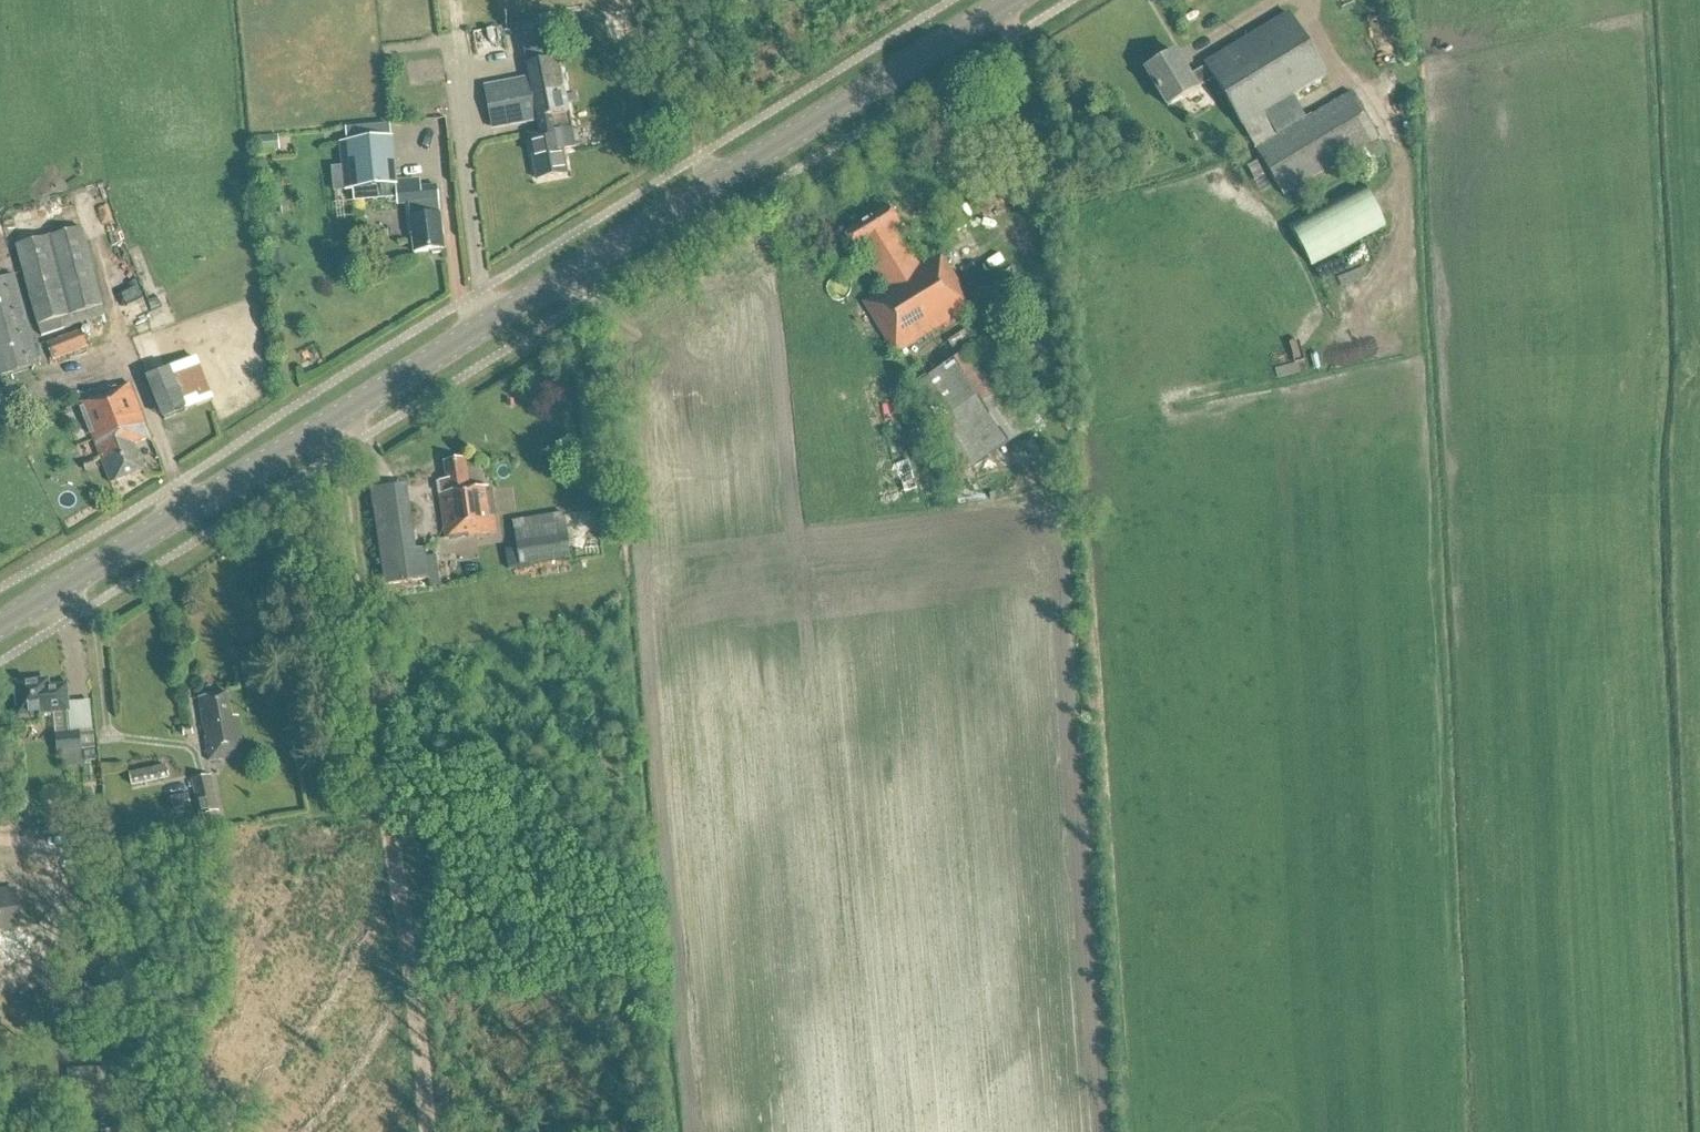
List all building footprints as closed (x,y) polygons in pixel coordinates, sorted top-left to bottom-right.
[(1293,98),(1326,78),(1288,15),(1205,65),(1207,68),(1189,78),(1175,54),(1146,72),(1168,109),(1197,91),(1197,90),(1214,80),(1243,128),(1284,198),(1379,141),(1351,94),(1340,100),(1306,121),(1293,98)] [(529,82),(485,90),(492,127),(536,118),(539,134),(528,136),(537,181),(567,175),(562,151),(571,149),(567,128),(563,129),(561,116),(568,115),(557,59),(551,31),(521,37),(527,65),(526,66),(529,82)] [(389,126),(348,130),(349,145),(355,203),(398,199),(393,141),(391,126),(389,126)] [(277,137),(258,139),(259,153),(279,151),(277,137)] [(1375,186),(1299,227),(1317,261),(1393,220),(1375,186)] [(445,250),(441,202),(439,188),(406,191),(407,206),(408,206),(409,219),(408,219),(410,236),(413,236),(415,253),(445,250)] [(863,304),(895,357),(970,311),(960,295),(963,292),(941,256),(920,269),(895,228),(900,226),(889,208),(844,235),(855,253),(859,250),(884,291),(863,304)] [(84,229),(16,247),(38,327),(42,338),(106,318),(103,307),(104,307),(84,229)] [(41,366),(16,275),(0,280),(0,377),(41,366)] [(161,299),(149,304),(153,315),(165,311),(161,299)] [(81,332),(50,343),(46,345),(54,362),(89,349),(81,332)] [(987,342),(954,362),(911,388),(961,477),(1037,425),(987,342)] [(197,358),(147,379),(146,379),(163,423),(215,401),(197,358)] [(134,445),(151,439),(131,385),(81,404),(111,485),(144,472),(134,445)] [(87,474),(99,471),(94,461),(84,465),(87,474)] [(441,495),(440,496),(447,540),(495,534),(489,489),(469,491),(465,461),(445,464),(447,481),(439,483),(441,495)] [(430,581),(425,549),(418,550),(409,485),(374,490),(384,568),(386,587),(422,581),(422,582),(430,581)] [(560,515),(515,522),(517,531),(518,538),(521,567),(572,559),(570,546),(568,529),(567,524),(566,514),(566,515),(560,515)] [(69,712),(66,688),(49,689),(48,682),(16,685),(19,716),(20,729),(40,727),(39,720),(44,720),(44,717),(51,717),(51,713),(69,712)] [(207,762),(243,757),(237,718),(232,719),(228,695),(199,699),(207,762)] [(80,733),(56,735),(58,754),(64,754),(65,767),(83,765),(81,752),(82,752),(80,733)] [(132,787),(171,779),(168,766),(130,774),(132,787)] [(220,812),(218,803),(213,776),(193,780),(197,802),(199,816),(203,816),(218,813),(220,812)] [(218,813),(203,816),(205,826),(220,823),(218,813)] [(20,929),(15,891),(0,893),(0,932),(20,929)]
